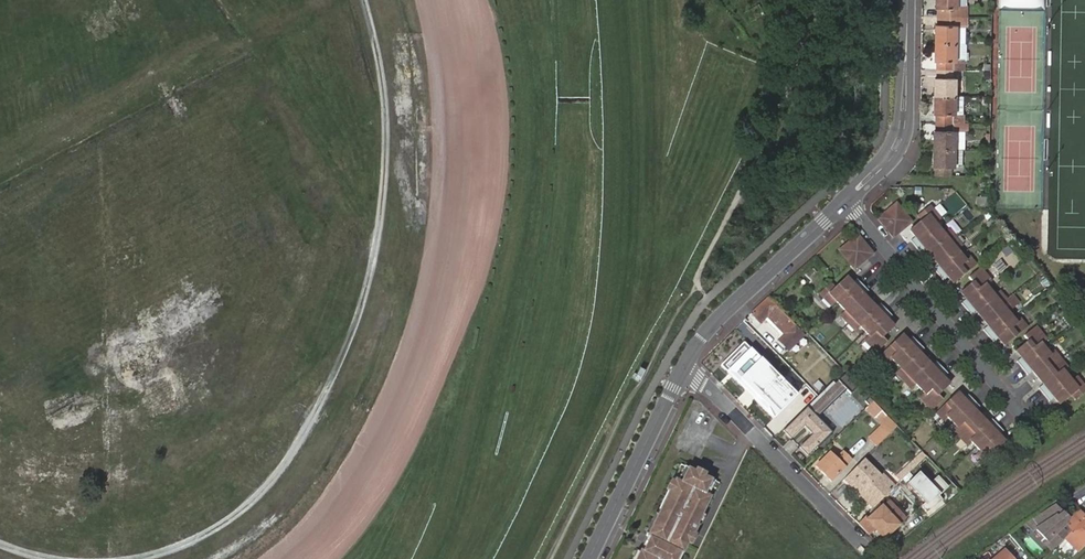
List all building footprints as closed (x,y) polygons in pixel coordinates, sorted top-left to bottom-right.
[(955,0),(935,0),(935,8),(939,9),(938,16),(952,17),(952,8),(955,8),(955,0)] [(952,24),(952,17),(938,16),(938,24),(935,24),(935,42),(955,43),(955,24),(952,24)] [(954,60),(955,43),(935,42),(935,59),(937,60),(937,69),(951,69),(951,59),(954,60)] [(951,76),(951,69),(937,69),(937,76),(935,76),(934,95),(954,96),(954,76),(951,76)] [(954,113),(954,96),(934,95),(934,113),(937,113),(937,123),(951,123),(951,113),(954,113)] [(951,131),(951,123),(937,123),(937,130),(934,131),(933,148),(953,148),(954,131),(951,131)] [(936,167),(936,175),(950,175),(950,166),(952,166),(953,148),(933,148),(933,167),(936,167)] [(977,209),(990,208),(990,198),(978,198),(977,209)] [(897,202),(884,212),(887,214),(893,209),(898,203),(897,202)] [(913,221),(898,203),(893,209),(887,214),(884,212),(878,217),(894,237),(898,234),(898,230),(900,227),(903,229),(913,221)] [(944,233),(936,224),(941,219),(929,206),(917,216),(922,220),(912,228),(918,234),(914,238),(909,241),(920,255),(925,251),(929,248),(935,255),(940,261),(936,264),(932,268),(943,282),(948,278),(951,276),(957,282),(977,265),(970,256),(966,260),(958,250),(963,247),(948,228),(944,233)] [(908,231),(914,238),(918,234),(912,228),(908,231)] [(875,253),(859,233),(852,238),(846,246),(841,252),(855,269),(864,262),(863,259),(866,257),(869,258),(875,253)] [(838,249),(841,252),(846,246),(852,238),(838,249)] [(931,258),(935,255),(929,248),(925,251),(931,258)] [(931,258),(936,264),(940,261),(935,255),(931,258)] [(998,274),(1005,265),(996,258),(989,268),(998,274)] [(994,294),(986,285),(991,280),(981,268),(969,278),(973,282),(963,290),(969,297),(965,300),(960,304),(972,317),(976,313),(980,310),(985,317),(990,323),(987,326),(982,330),(994,344),(999,340),(1002,338),(1007,343),(1027,326),(1020,318),(1016,321),(1008,312),(1014,307),(999,290),(994,294)] [(848,276),(844,279),(851,285),(854,282),(848,276)] [(954,285),(957,282),(951,276),(948,278),(954,285)] [(874,310),(868,304),(863,298),(866,295),(870,291),(858,278),(854,282),(851,285),(844,279),(836,286),(831,281),(819,293),(832,306),(837,302),(845,310),(840,315),(855,330),(860,326),(869,335),(863,339),(876,353),(887,342),(883,338),(892,329),(886,322),(889,320),(893,316),(882,302),(877,307),(874,310)] [(959,292),(965,300),(969,297),(963,290),(959,292)] [(866,295),(863,298),(868,304),(872,301),(866,295)] [(769,297),(753,311),(763,321),(770,314),(787,333),(780,339),(789,348),(804,334),(769,297)] [(872,301),(868,304),(874,310),(877,307),(872,301)] [(982,320),(985,317),(980,310),(976,313),(982,320)] [(895,326),(889,320),(886,322),(892,329),(895,326)] [(1053,350),(1049,353),(1041,345),(1047,340),(1035,326),(1023,336),(1027,341),(1018,348),(1023,355),(1021,357),(1016,362),(1027,375),(1032,372),(1035,369),(1041,376),(1046,382),(1043,384),(1038,388),(1049,402),(1054,398),(1057,395),(1063,403),(1072,395),(1076,400),(1084,392),(1084,386),(1077,377),(1071,381),(1064,371),(1068,368),(1053,350)] [(903,334),(899,337),(905,344),(909,340),(903,334)] [(895,373),(911,390),(916,385),(924,393),(919,398),(931,412),(942,400),(938,396),(946,388),(940,381),(943,378),(948,374),(936,362),(932,366),(929,369),(923,363),(917,356),(920,353),(925,349),(913,337),(909,340),(905,344),(899,337),(880,354),(888,363),(892,360),(900,368),(895,373)] [(745,343),(722,365),(772,418),(795,396),(745,343)] [(1015,351),(1021,357),(1023,355),(1018,348),(1015,351)] [(927,360),(920,353),(917,356),(923,363),(927,360)] [(927,360),(923,363),(929,369),(932,366),(927,360)] [(1037,378),(1041,376),(1035,369),(1032,372),(1037,378)] [(783,430),(791,438),(804,425),(813,434),(800,447),(808,455),(816,446),(817,447),(833,432),(818,416),(845,389),(849,393),(856,387),(844,374),(834,385),(831,382),(783,430)] [(1037,378),(1043,384),(1046,382),(1041,376),(1037,378)] [(950,385),(943,378),(940,381),(946,388),(950,385)] [(957,392),(954,395),(960,402),(964,399),(957,392)] [(984,427),(978,421),(972,415),(976,411),(980,408),(968,395),(964,399),(960,402),(954,395),(935,414),(943,422),(948,418),(955,426),(950,430),(966,446),(971,442),(979,450),(975,455),(983,464),(1003,446),(995,439),(999,436),(1003,433),(991,420),(988,423),(987,424),(984,427)] [(1060,405),(1063,403),(1057,395),(1054,398),(1060,405)] [(874,418),(880,413),(882,411),(873,401),(865,409),(866,410),(874,418)] [(982,417),(976,411),(972,415),(978,421),(982,418),(982,417)] [(893,431),(897,427),(891,420),(890,420),(887,416),(881,423),(884,426),(873,436),(870,440),(877,447),(881,444),(893,431)] [(982,418),(978,421),(984,427),(987,424),(988,423),(982,417),(982,418)] [(1006,444),(999,436),(995,439),(1003,446),(1006,444)] [(836,458),(830,452),(816,466),(831,482),(845,468),(843,466),(850,460),(843,452),(836,458)] [(896,477),(900,482),(926,457),(923,453),(903,472),(902,472),(896,477)] [(864,460),(845,478),(861,495),(865,491),(877,504),(894,487),(884,477),(882,479),(864,460)] [(647,531),(645,535),(672,547),(674,541),(682,545),(684,540),(688,531),(689,529),(695,531),(699,523),(704,512),(719,482),(700,472),(693,469),(680,462),(672,478),(667,489),(652,520),(647,531)] [(865,491),(861,495),(873,508),(877,504),(865,491)] [(902,517),(887,502),(881,507),(896,522),(902,517)] [(871,517),(881,507),(877,504),(873,508),(868,513),(871,517)] [(871,517),(868,513),(857,523),(866,532),(875,524),(884,534),(896,522),(881,507),(871,517)] [(1071,530),(1065,524),(1068,521),(1069,520),(1056,507),(1027,524),(1052,549),(1064,537),(1071,530)] [(1084,517),(1079,511),(1069,520),(1068,521),(1065,524),(1071,530),(1064,537),(1065,537),(1077,550),(1084,542),(1084,517)] [(639,548),(662,558),(665,558),(672,547),(645,535),(639,548)] [(639,548),(638,549),(633,558),(662,558),(639,548)] [(1003,549),(991,558),(1012,558),(1003,549)]
